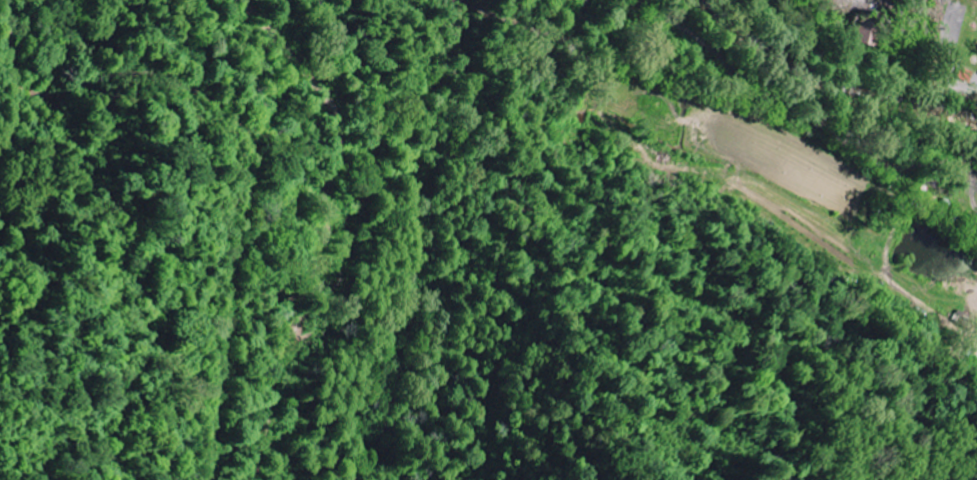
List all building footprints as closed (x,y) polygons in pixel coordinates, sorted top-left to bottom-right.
[(852,44),(873,48),(878,25),(857,21),(852,44)] [(954,77),(966,83),(971,72),(959,67),(954,77)]
